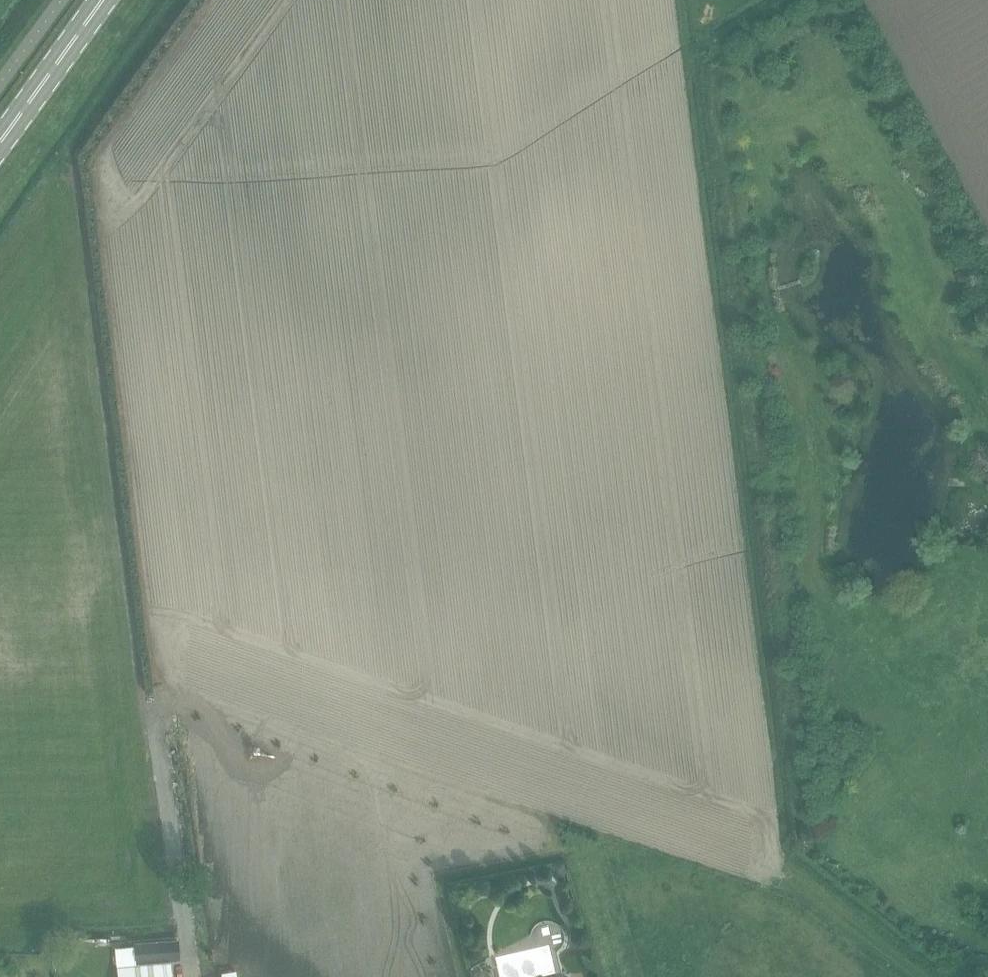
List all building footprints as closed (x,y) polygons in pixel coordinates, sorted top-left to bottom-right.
[(166,940),(133,943),(134,946),(135,961),(168,957),(166,940)] [(115,948),(117,967),(118,976),(170,976),(168,961),(135,965),(135,961),(134,946),(115,948)]
